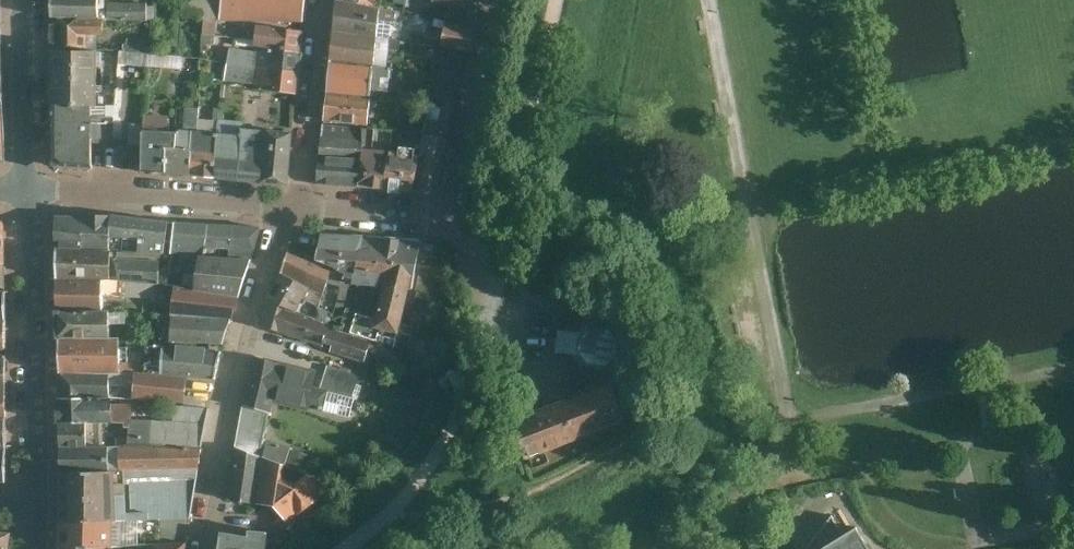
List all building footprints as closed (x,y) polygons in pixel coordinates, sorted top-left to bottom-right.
[(53,16),(96,17),(97,0),(53,0),(53,16)] [(222,0),(184,0),(183,16),(221,17),(222,0)] [(221,17),(305,21),(306,0),(222,0),(221,17)] [(333,31),(376,37),(380,5),(340,0),(337,0),(333,31)] [(431,1),(470,9),(472,0),(431,0),(431,1)] [(144,2),(106,2),(106,20),(143,20),(144,2)] [(53,16),(54,48),(86,50),(87,33),(102,33),(102,17),(96,17),(53,16)] [(473,26),(444,21),(440,45),(469,51),(473,26)] [(258,47),(298,52),(301,31),(255,26),(252,46),(258,47)] [(333,31),(330,61),(373,66),(376,37),(333,31)] [(229,47),(226,64),(296,73),(298,52),(258,47),(258,51),(229,47)] [(464,52),(439,47),(437,60),(462,64),(464,52)] [(54,48),(52,104),(92,104),(92,50),(86,50),(54,48)] [(462,64),(437,60),(435,72),(459,77),(462,64)] [(326,91),(369,96),(370,89),(373,89),(377,86),(378,76),(388,77),(389,68),(373,66),(330,61),(326,91)] [(294,92),(296,73),(226,64),(223,83),(294,92)] [(459,77),(435,72),(432,85),(457,89),(459,77)] [(457,89),(432,85),(430,98),(442,100),(455,103),(457,89)] [(326,91),(323,120),(366,125),(369,96),(326,91)] [(422,132),(452,138),(460,103),(455,103),(442,100),(438,120),(425,117),(422,132)] [(92,104),(52,104),(52,167),(92,168),(92,143),(114,143),(114,117),(92,116),(92,104)] [(321,126),(319,157),(356,159),(357,148),(359,128),(321,126)] [(162,172),(164,130),(136,129),(133,170),(162,172)] [(233,178),(257,181),(263,131),(238,129),(237,135),(233,178)] [(162,172),(185,174),(188,132),(164,130),(162,172)] [(286,183),(291,134),(263,131),(257,181),(286,183)] [(210,176),(213,133),(188,132),(185,174),(210,176)] [(441,196),(452,138),(422,132),(417,154),(411,191),(441,196)] [(210,176),(233,178),(237,135),(213,133),(210,176)] [(411,191),(417,154),(412,153),(412,148),(396,146),(396,151),(387,150),(383,188),(411,191)] [(383,188),(387,150),(357,148),(356,159),(354,186),(383,188)] [(356,159),(319,157),(317,183),(354,186),(356,159)] [(106,218),(55,218),(55,252),(106,252),(105,238),(106,218)] [(165,224),(106,218),(105,238),(163,243),(165,224)] [(202,257),(205,226),(173,224),(171,255),(202,257)] [(226,259),(229,227),(205,226),(202,257),(226,259)] [(226,259),(248,260),(260,228),(229,227),(226,259)] [(424,243),(317,233),(310,259),(332,269),(325,283),(348,288),(349,284),(379,286),(372,314),(346,307),(339,330),(328,328),(322,342),(331,345),(330,351),(366,362),(369,352),(392,359),(395,347),(412,351),(417,326),(400,322),(409,288),(415,289),(424,243)] [(106,252),(55,252),(56,280),(101,280),(106,280),(106,252)] [(292,252),(280,274),(308,287),(321,292),(325,283),(332,269),(310,259),(292,252)] [(167,286),(173,286),(238,292),(248,260),(226,259),(202,257),(171,255),(167,286)] [(156,262),(116,259),(114,281),(154,284),(156,262)] [(308,287),(280,274),(266,299),(296,311),(308,287)] [(101,280),(56,280),(57,310),(101,311),(101,280)] [(171,321),(230,325),(238,292),(173,286),(171,321)] [(296,311),(266,299),(258,325),(321,345),(322,342),(328,328),(329,324),(296,311)] [(101,311),(57,310),(58,337),(107,338),(106,311),(101,311)] [(587,391),(508,420),(522,459),(625,421),(610,383),(607,373),(622,360),(623,339),(613,325),(606,318),(587,317),(570,331),(557,329),(553,353),(566,354),(579,373),(587,374),(587,391)] [(171,321),(168,345),(222,349),(230,325),(171,321)] [(107,338),(58,337),(59,373),(108,374),(118,374),(118,338),(107,338)] [(162,349),(160,372),(216,378),(218,354),(162,349)] [(316,372),(255,357),(244,407),(267,412),(271,413),(274,401),(350,418),(361,375),(327,365),(319,388),(311,386),(316,372)] [(108,374),(59,373),(59,398),(108,400),(108,374)] [(185,378),(131,373),(129,397),(183,402),(185,378)] [(108,400),(59,398),(60,423),(99,423),(108,423),(108,400)] [(171,406),(171,422),(206,423),(209,409),(171,406)] [(244,407),(235,453),(259,456),(283,465),(304,474),(311,457),(263,439),(267,412),(244,407)] [(126,419),(125,447),(202,448),(206,423),(171,422),(126,419)] [(99,423),(60,423),(59,448),(99,448),(99,423)] [(202,448),(125,447),(120,447),(120,471),(127,471),(198,469),(202,448)] [(99,448),(59,448),(60,473),(105,473),(105,448),(99,448)] [(228,501),(252,504),(259,456),(235,453),(228,501)] [(283,465),(259,456),(252,504),(268,507),(285,522),(329,489),(307,475),(304,474),(283,465)] [(146,520),(158,520),(187,520),(191,520),(198,469),(127,471),(128,514),(146,513),(146,520)] [(105,473),(60,473),(58,522),(105,522),(146,520),(146,513),(128,514),(123,514),(122,496),(108,496),(109,472),(105,473)] [(158,520),(158,545),(187,543),(187,520),(158,520)] [(58,522),(56,548),(100,548),(105,548),(105,522),(58,522)] [(223,533),(220,548),(265,548),(268,533),(248,531),(247,538),(223,533)] [(856,532),(826,548),(868,548),(856,532)] [(14,535),(0,533),(0,548),(11,548),(14,535)]
